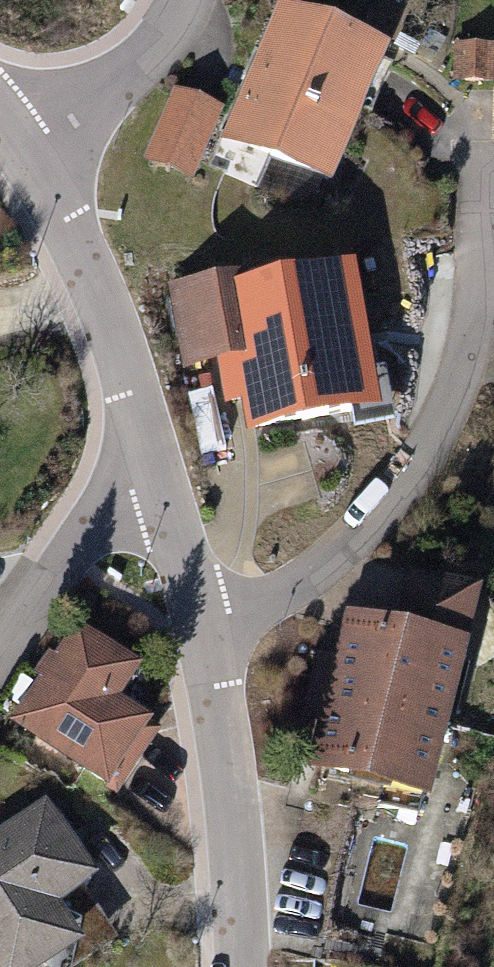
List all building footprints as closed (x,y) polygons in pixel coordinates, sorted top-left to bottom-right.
[(294,10),(240,127),(230,123),(214,158),(257,177),(273,142),(339,172),(393,55),(294,10)] [(202,169),(232,101),(189,82),(158,150),(202,169)] [(259,276),(183,287),(194,355),(223,351),(230,393),(261,388),(267,426),(382,409),(361,273),(260,288),(259,276)] [(424,570),(408,630),(356,616),(319,751),(441,784),(493,591),(493,589),(424,570)] [(149,668),(87,626),(20,725),(115,789),(160,724),(126,702),(149,668)] [(55,807),(0,844),(0,966),(39,966),(48,962),(50,966),(89,966),(107,939),(73,889),(98,873),(55,807)]
